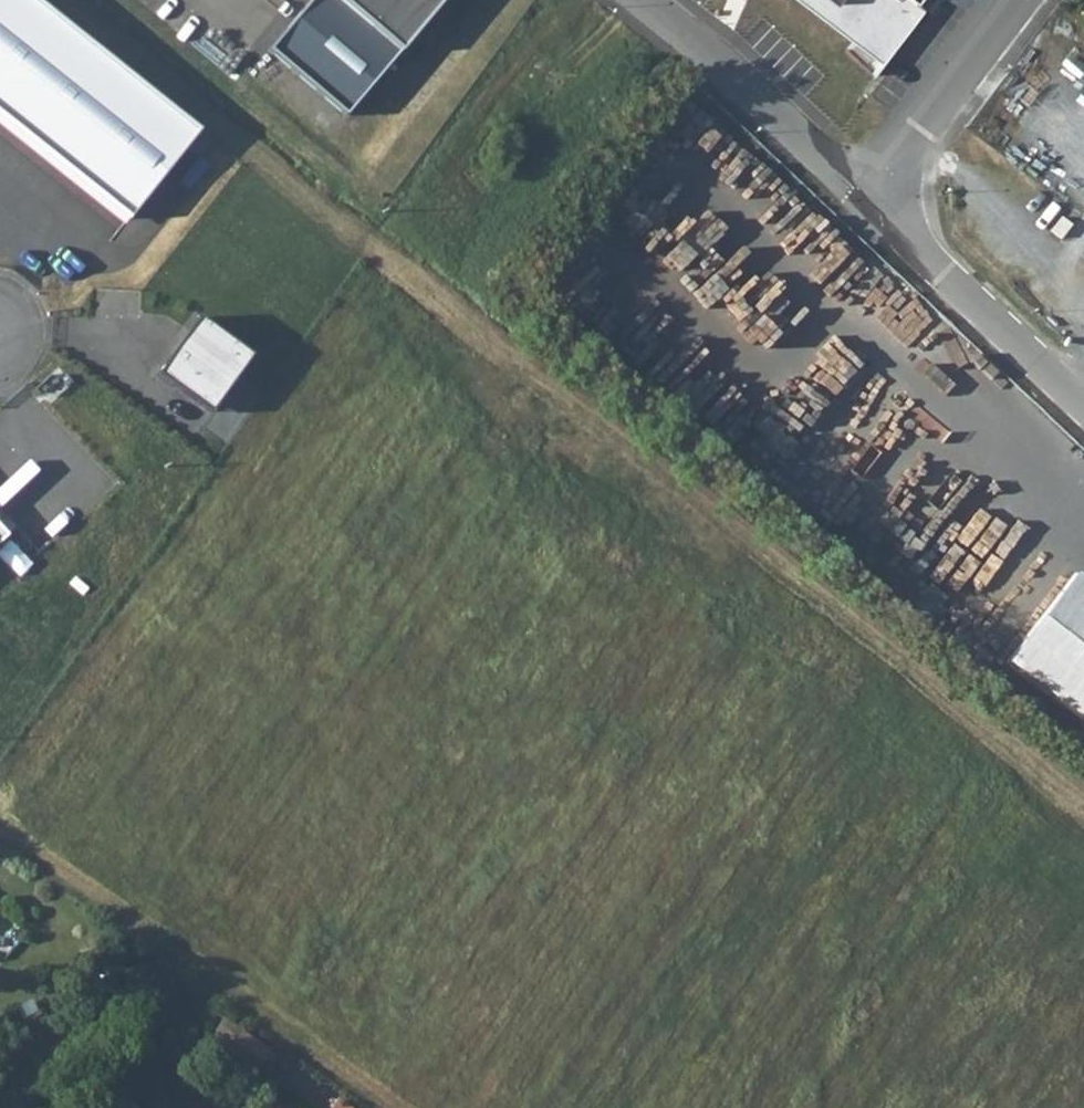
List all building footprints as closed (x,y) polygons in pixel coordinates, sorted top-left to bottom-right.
[(124,218),(190,128),(30,0),(0,0),(0,121),(124,218)] [(450,0),(333,0),(405,63),(450,0)] [(752,194),(774,170),(750,149),(729,174),(752,194)] [(189,317),(150,375),(202,414),(242,354),(189,317)] [(1083,721),(1083,579),(1078,574),(1009,662),(1083,721)] [(244,1033),(234,1058),(264,1070),(273,1045),(244,1033)]
